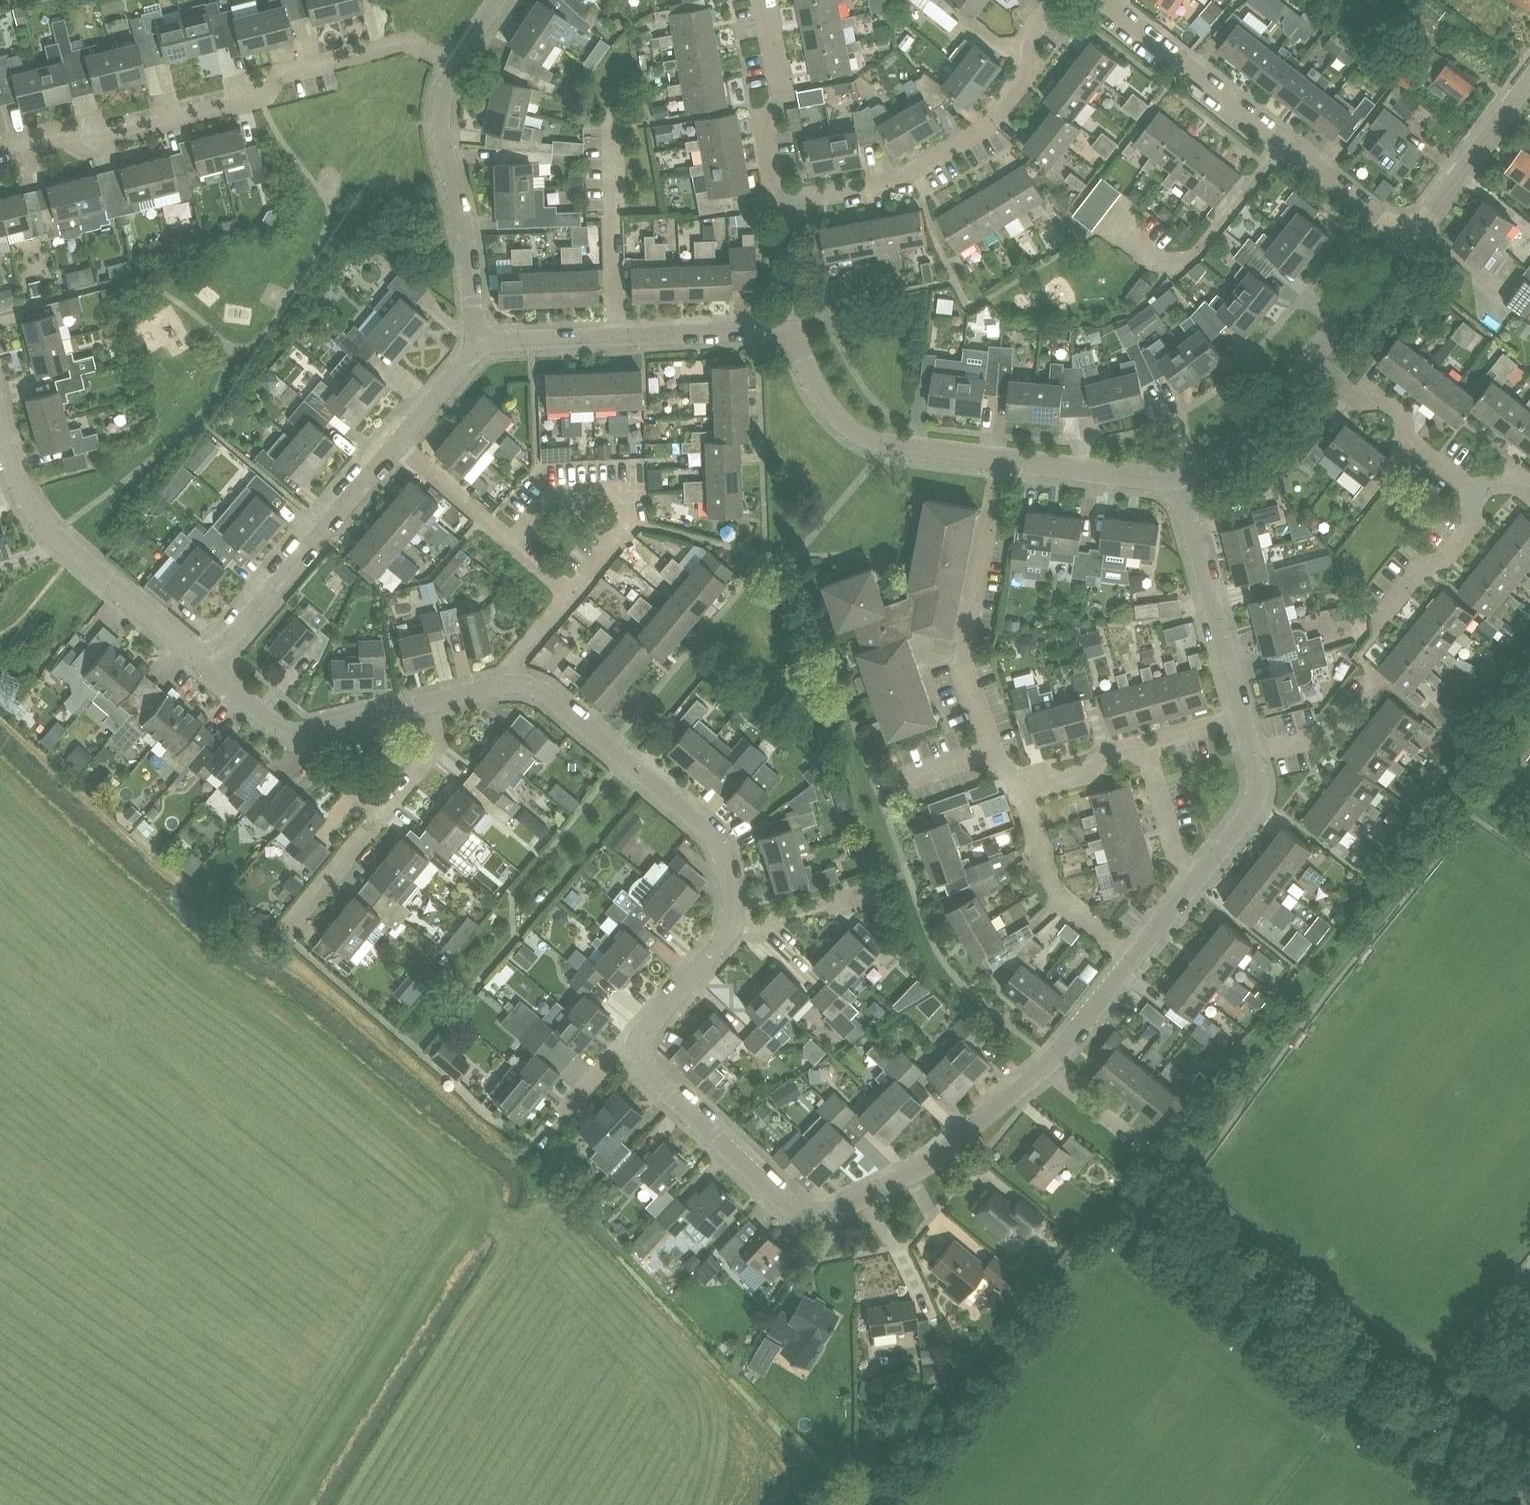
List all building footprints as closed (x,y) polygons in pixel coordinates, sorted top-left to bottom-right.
[(193,15),(182,18),(191,53),(215,47),(210,28),(222,25),(219,12),(220,12),(217,0),(204,3),(191,6),(193,15)] [(258,11),(267,46),(292,40),(287,21),(298,18),(296,7),(294,0),(281,0),(283,5),(258,11)] [(296,7),(307,4),(312,22),(337,16),(333,0),(294,0),(296,7)] [(337,16),(363,9),(360,0),(333,0),(337,16)] [(563,1),(567,5),(568,4),(584,19),(591,12),(582,0),(563,0),(563,1)] [(652,12),(654,22),(670,19),(672,34),(673,39),(713,32),(709,7),(704,8),(703,0),(691,0),(682,2),(668,5),(668,9),(652,12)] [(797,5),(802,30),(841,22),(840,18),(837,4),(852,1),(852,0),(822,0),(797,5)] [(951,31),(959,21),(951,15),(932,0),(911,0),(951,31)] [(951,15),(958,5),(974,18),(988,0),(932,0),(951,15)] [(1162,6),(1172,13),(1181,0),(1155,0),(1162,6)] [(1212,0),(1206,8),(1218,18),(1224,10),(1212,0)] [(1246,1),(1260,11),(1271,20),(1278,11),(1284,3),(1280,0),(1247,0),(1246,1)] [(1425,7),(1439,18),(1448,7),(1439,0),(1430,0),(1425,7)] [(1528,11),(1529,8),(1529,0),(1512,0),(1528,11)] [(538,1),(524,21),(553,41),(560,31),(567,21),(576,27),(584,32),(591,26),(584,19),(568,4),(567,5),(557,14),(538,1)] [(1284,3),(1278,11),(1297,26),(1304,18),(1301,16),(1284,3)] [(22,6),(13,9),(16,24),(26,21),(22,6)] [(1206,8),(1199,15),(1211,26),(1212,25),(1218,18),(1206,8)] [(156,9),(141,13),(142,16),(142,19),(149,44),(159,41),(164,60),(191,53),(182,18),(164,23),(162,12),(156,9)] [(220,12),(219,12),(222,25),(225,37),(236,34),(241,53),(267,46),(258,11),(233,17),(231,9),(220,12)] [(1297,26),(1293,31),(1306,42),(1310,36),(1321,23),(1305,11),(1301,16),(1304,18),(1297,26)] [(841,22),(802,30),(807,55),(846,47),(845,43),(842,28),(857,25),(855,15),(840,18),(841,22)] [(135,43),(111,49),(120,84),(144,78),(139,59),(151,55),(149,44),(142,19),(142,16),(129,19),(135,43)] [(49,65),(38,68),(47,103),(71,96),(66,78),(78,74),(72,49),(70,41),(64,18),(51,22),(56,42),(44,45),(49,65)] [(1239,24),(1219,49),(1237,62),(1257,38),(1261,33),(1243,19),(1239,24)] [(524,21),(508,43),(528,57),(522,71),(524,71),(524,70),(550,81),(551,78),(553,75),(553,73),(539,63),(553,41),(524,21)] [(888,25),(875,27),(878,39),(890,36),(888,25)] [(649,29),(638,33),(641,41),(652,37),(649,29)] [(672,34),(656,37),(658,47),(674,44),(677,59),(677,64),(718,57),(713,32),(673,39),(672,34)] [(908,33),(898,44),(906,50),(915,39),(908,33)] [(1334,33),(1324,46),(1336,55),(1341,48),(1344,50),(1348,45),(1334,33)] [(958,48),(950,58),(959,65),(986,86),(1002,66),(975,45),(974,46),(965,38),(958,48)] [(1257,38),(1237,62),(1257,78),(1276,53),(1257,38)] [(889,39),(879,40),(880,50),(890,48),(889,39)] [(846,47),(807,55),(812,80),(851,73),(847,53),(862,50),(860,40),(845,43),(846,47)] [(1093,40),(1077,60),(1103,81),(1119,61),(1093,40)] [(1421,42),(1407,59),(1435,81),(1430,87),(1443,97),(1447,91),(1461,101),(1476,82),(1450,62),(1449,63),(1421,42)] [(72,49),(78,74),(89,72),(94,91),(120,84),(111,49),(99,52),(96,43),(84,46),(72,49)] [(1276,53),(1257,78),(1276,93),(1295,68),(1286,60),(1292,52),(1283,44),(1276,53)] [(1341,48),(1336,55),(1337,56),(1349,66),(1355,58),(1344,50),(1341,48)] [(592,50),(584,62),(593,69),(601,56),(592,50)] [(1,81),(4,93),(15,90),(20,109),(47,103),(38,68),(24,71),(20,53),(10,56),(8,55),(8,53),(0,55),(0,77),(1,81)] [(1392,53),(1381,68),(1410,91),(1418,81),(1406,71),(1409,66),(1392,53)] [(677,59),(661,62),(663,71),(678,69),(681,83),(682,88),(722,81),(718,57),(677,64),(677,59)] [(1077,60),(1061,80),(1087,101),(1103,81),(1077,60)] [(921,77),(944,103),(952,92),(970,107),(986,86),(959,65),(943,86),(926,71),(921,77)] [(1295,68),(1276,93),(1294,107),(1314,83),(1322,73),(1314,66),(1305,76),(1295,68)] [(553,75),(551,78),(560,82),(562,77),(561,72),(555,69),(553,73),(553,75)] [(494,79),(488,104),(523,112),(526,101),(529,87),(543,90),(552,93),(555,84),(550,81),(524,70),(524,71),(518,84),(494,79)] [(1314,83),(1294,107),(1313,122),(1333,97),(1323,90),(1331,80),(1322,73),(1314,83)] [(914,104),(903,111),(920,140),(942,128),(932,110),(943,104),(944,103),(921,77),(914,81),(918,89),(908,95),(914,104)] [(1061,80),(1045,100),(1055,108),(1055,107),(1072,121),(1072,120),(1087,101),(1061,80)] [(681,83),(665,86),(667,96),(682,93),(686,113),(726,106),(722,81),(682,88),(681,83)] [(822,86),(797,91),(800,107),(825,102),(822,86)] [(1388,100),(1406,115),(1416,103),(1399,88),(1388,100)] [(1134,92),(1127,100),(1143,113),(1149,105),(1134,92)] [(1333,97),(1313,122),(1333,138),(1338,132),(1349,118),(1359,126),(1376,103),(1366,95),(1356,108),(1337,92),(1333,97)] [(1127,100),(1122,107),(1138,119),(1143,113),(1127,100)] [(666,103),(651,106),(654,119),(668,116),(666,103)] [(870,105),(862,110),(874,142),(875,141),(886,135),(898,153),(920,140),(903,111),(891,118),(883,104),(879,103),(871,108),(870,105)] [(488,104),(482,130),(506,135),(505,149),(519,150),(552,153),(552,152),(552,143),(540,142),(543,129),(520,123),(523,112),(488,104)] [(1055,108),(1039,127),(1066,148),(1082,128),(1072,120),(1072,121),(1055,107),(1055,108)] [(1384,136),(1371,152),(1402,177),(1421,153),(1404,139),(1411,130),(1385,109),(1371,126),(1384,136)] [(857,131),(832,135),(839,169),(864,164),(860,145),(874,142),(862,110),(853,111),(857,131)] [(699,140),(684,143),(685,152),(701,149),(700,146),(740,139),(736,113),(696,120),(699,140)] [(1132,140),(1121,153),(1129,159),(1138,148),(1150,157),(1154,161),(1179,128),(1160,113),(1136,143),(1132,140)] [(670,124),(653,126),(656,141),(672,139),(670,124)] [(1039,127),(1024,147),(1050,168),(1066,148),(1039,127)] [(240,128),(215,134),(224,166),(227,179),(241,175),(252,173),(254,183),(266,180),(263,168),(257,144),(245,147),(240,128)] [(1150,157),(1141,168),(1150,175),(1158,164),(1170,172),(1174,176),(1199,144),(1179,128),(1154,161),(1150,157)] [(1103,131),(1097,139),(1112,152),(1119,144),(1103,131)] [(194,159),(182,162),(185,172),(186,172),(190,187),(202,184),(199,172),(224,166),(215,134),(190,140),(194,159)] [(832,135),(806,140),(813,174),(839,169),(832,135)] [(703,164),(688,167),(690,176),(692,176),(705,174),(705,172),(745,166),(740,139),(700,146),(701,149),(703,164)] [(1097,139),(1091,146),(1107,159),(1112,152),(1097,139)] [(681,154),(679,141),(650,144),(652,157),(681,154)] [(1170,172),(1161,184),(1169,190),(1178,179),(1190,188),(1194,192),(1219,159),(1199,144),(1174,176),(1170,172)] [(1508,170),(1523,181),(1521,183),(1519,182),(1513,189),(1515,191),(1513,194),(1526,204),(1528,201),(1529,203),(1529,154),(1524,149),(1508,170)] [(518,162),(494,162),(495,190),(531,188),(530,176),(539,175),(538,162),(551,162),(552,153),(519,150),(518,162)] [(169,156),(145,162),(153,194),(169,190),(178,188),(181,199),(192,196),(190,187),(186,172),(185,172),(174,175),(169,156)] [(1190,188),(1181,199),(1190,206),(1198,195),(1214,207),(1239,175),(1219,159),(1194,192),(1190,188)] [(124,188),(113,191),(120,215),(141,210),(138,198),(153,194),(145,162),(119,168),(124,188)] [(1023,165),(1002,178),(1023,212),(1026,210),(1038,202),(1046,215),(1055,209),(1047,196),(1044,198),(1023,165)] [(708,190),(694,193),(698,215),(731,210),(729,195),(749,192),(745,166),(705,172),(705,174),(708,190)] [(1071,172),(1065,180),(1081,192),(1087,184),(1071,172)] [(582,173),(569,173),(570,186),(583,186),(582,173)] [(96,174),(72,180),(85,230),(100,226),(99,224),(109,222),(108,218),(120,215),(113,191),(101,194),(96,174)] [(1102,177),(1094,187),(1114,202),(1122,193),(1102,177)] [(1002,178),(980,191),(1001,225),(1004,224),(1017,216),(1025,228),(1033,223),(1026,210),(1023,212),(1002,178)] [(51,207),(41,209),(47,233),(48,237),(58,235),(59,236),(62,236),(69,237),(76,236),(81,231),(85,230),(72,180),(46,187),(51,207)] [(1133,186),(1127,195),(1136,202),(1142,193),(1133,186)] [(1094,187),(1087,196),(1107,212),(1114,202),(1094,187)] [(531,188),(495,190),(496,214),(520,213),(520,226),(554,225),(579,224),(578,212),(554,213),(554,207),(542,207),(542,188),(531,188)] [(980,191),(959,205),(980,239),(982,237),(995,229),(1003,242),(1012,237),(1004,224),(1001,225),(980,191)] [(1291,206),(1282,216),(1291,223),(1283,232),(1312,255),(1328,235),(1309,220),(1317,210),(1295,192),(1286,202),(1291,206)] [(0,199),(0,204),(7,232),(22,228),(24,239),(47,233),(41,209),(28,212),(23,193),(0,199)] [(1087,196),(1080,206),(1099,221),(1107,212),(1087,196)] [(1485,201),(1469,222),(1498,245),(1498,244),(1505,249),(1512,240),(1505,235),(1514,223),(1485,201)] [(9,240),(7,232),(0,204),(0,242),(9,240)] [(959,205),(937,218),(958,252),(973,242),(982,256),(990,250),(982,237),(980,239),(959,205)] [(1163,205),(1157,214),(1166,221),(1173,212),(1163,205)] [(1080,206),(1072,215),(1091,231),(1099,221),(1080,206)] [(921,210),(896,215),(902,248),(927,243),(921,210)] [(741,214),(727,216),(728,226),(742,224),(741,214)] [(896,215),(871,220),(877,252),(902,248),(896,215)] [(233,219),(221,223),(224,235),(236,232),(233,219)] [(871,220),(846,224),(852,257),(877,252),(871,220)] [(1469,222),(1453,244),(1482,265),(1489,256),(1496,261),(1505,249),(1498,244),(1498,245),(1469,222)] [(1180,223),(1173,232),(1184,240),(1191,231),(1180,223)] [(846,224),(821,229),(827,262),(852,257),(846,224)] [(586,225),(570,226),(571,244),(587,243),(586,225)] [(1072,229),(1066,233),(1071,242),(1077,238),(1072,229)] [(199,232),(186,235),(188,245),(201,242),(199,232)] [(1250,237),(1241,248),(1269,270),(1276,261),(1295,275),(1312,255),(1283,232),(1276,241),(1264,232),(1256,242),(1250,237)] [(741,248),(728,249),(729,264),(730,264),(731,289),(755,288),(754,247),(753,247),(753,234),(741,235),(741,248)] [(644,267),(630,268),(632,301),(657,300),(654,243),(654,236),(643,237),(644,267)] [(695,265),(680,266),(681,298),(706,297),(704,241),(694,242),(695,265)] [(714,241),(704,241),(706,297),(731,296),(731,289),(730,264),(729,264),(714,264),(714,241)] [(664,243),(654,243),(657,300),(681,298),(680,266),(665,266),(664,243)] [(561,270),(547,271),(548,304),(573,303),(571,246),(561,246),(561,270)] [(581,246),(571,246),(573,303),(598,302),(597,269),(582,269),(581,246)] [(511,272),(497,273),(498,306),(523,305),(521,248),(511,249),(511,272)] [(531,248),(521,248),(523,305),(548,304),(547,271),(532,271),(531,248)] [(1241,248),(1233,257),(1244,266),(1236,276),(1243,282),(1235,292),(1264,315),(1280,295),(1261,280),(1269,270),(1241,248)] [(130,259),(108,265),(111,278),(134,272),(130,259)] [(879,261),(881,271),(890,269),(888,260),(879,261)] [(931,262),(921,263),(925,283),(934,281),(931,262)] [(890,269),(881,271),(884,290),(894,288),(890,269)] [(78,270),(65,273),(70,289),(82,286),(78,270)] [(881,271),(871,272),(875,292),(884,290),(881,271)] [(1517,284),(1529,293),(1529,278),(1525,274),(1517,284)] [(400,297),(384,316),(411,340),(427,320),(412,307),(420,297),(395,276),(387,285),(400,297)] [(1141,276),(1124,296),(1136,306),(1152,285),(1141,276)] [(840,278),(831,280),(834,299),(844,298),(840,278)] [(39,281),(27,284),(31,297),(42,294),(39,281)] [(1506,299),(1527,315),(1529,311),(1529,293),(1517,284),(1506,299)] [(108,287),(100,289),(102,298),(110,296),(108,287)] [(0,291),(0,305),(16,301),(12,288),(0,291)] [(1205,300),(1198,308),(1218,329),(1228,320),(1246,335),(1264,315),(1235,292),(1227,302),(1218,294),(1209,304),(1205,300)] [(1431,295),(1419,311),(1426,317),(1438,301),(1431,295)] [(41,317),(22,322),(29,349),(61,340),(57,325),(63,324),(61,316),(80,311),(77,296),(50,303),(38,306),(41,317)] [(1161,298),(1153,304),(1158,311),(1166,305),(1161,298)] [(1191,336),(1180,345),(1202,374),(1223,358),(1208,338),(1218,329),(1198,308),(1191,316),(1181,323),(1191,336)] [(354,325),(346,334),(368,353),(376,344),(394,359),(411,340),(384,316),(367,336),(354,325)] [(1463,320),(1450,336),(1459,343),(1472,327),(1463,320)] [(1515,332),(1524,338),(1529,330),(1529,325),(1524,320),(1515,332)] [(1472,327),(1459,343),(1465,348),(1466,348),(1478,332),(1479,332),(1472,327)] [(1480,355),(1497,338),(1492,331),(1474,348),(1480,355)] [(346,334),(337,344),(358,362),(343,381),(369,404),(386,384),(360,362),(368,353),(346,334)] [(1399,337),(1378,363),(1398,379),(1419,353),(1399,337)] [(1142,349),(1141,350),(1154,376),(1167,370),(1181,389),(1202,374),(1180,345),(1171,352),(1161,338),(1150,346),(1142,349)] [(61,340),(29,349),(35,375),(67,366),(70,376),(70,377),(81,374),(80,373),(96,369),(92,355),(73,360),(70,351),(64,353),(61,340)] [(1125,373),(1112,377),(1122,412),(1147,406),(1141,382),(1154,376),(1141,350),(1142,349),(1138,341),(1126,347),(1132,360),(1122,363),(1125,373)] [(1504,352),(1491,368),(1499,374),(1500,375),(1504,369),(1512,359),(1504,352)] [(925,353),(921,382),(933,383),(930,408),(956,411),(961,375),(948,373),(950,361),(937,360),(938,355),(925,353)] [(1419,353),(1398,379),(1418,395),(1439,369),(1419,353)] [(1478,401),(1473,407),(1492,422),(1512,396),(1501,387),(1519,365),(1512,359),(1504,369),(1500,375),(1499,374),(1478,401)] [(961,375),(956,411),(982,414),(985,390),(997,392),(999,362),(993,361),(988,360),(987,365),(975,364),(973,377),(961,375)] [(999,362),(997,392),(998,392),(1010,392),(1008,416),(1034,418),(1037,382),(1012,380),(1014,363),(1008,362),(999,362)] [(1083,367),(1074,367),(1076,396),(1090,394),(1097,419),(1122,412),(1112,377),(1102,380),(1097,363),(1083,367)] [(713,380),(690,381),(690,392),(747,389),(746,364),(713,365),(713,380)] [(1037,382),(1034,418),(1060,420),(1062,397),(1076,396),(1074,367),(1065,367),(1051,366),(1050,383),(1037,382)] [(267,369),(258,381),(269,390),(279,379),(267,369)] [(1439,369),(1418,395),(1438,411),(1458,385),(1439,369)] [(640,370),(616,371),(618,406),(642,405),(640,370)] [(616,371),(593,372),(594,407),(618,406),(616,371)] [(569,372),(545,373),(546,409),(570,408),(569,372)] [(593,372),(569,372),(570,408),(594,407),(593,372)] [(57,392),(26,400),(33,426),(65,418),(61,402),(67,401),(65,393),(84,388),(81,374),(70,377),(70,376),(53,381),(57,392)] [(320,379),(304,399),(326,418),(334,409),(353,424),(369,404),(343,381),(334,391),(320,379)] [(690,381),(679,381),(680,392),(690,392),(690,381)] [(1458,385),(1438,411),(1458,427),(1473,407),(1478,401),(1458,385)] [(747,389),(690,392),(691,403),(714,402),(715,416),(748,414),(747,389)] [(485,393),(466,415),(493,438),(512,416),(485,393)] [(1492,422),(1512,438),(1529,415),(1529,399),(1525,406),(1512,396),(1492,422)] [(304,399),(287,419),(301,430),(292,440),(319,463),(336,443),(318,428),(326,418),(304,399)] [(628,414),(618,415),(619,435),(628,434),(628,414)] [(716,431),(692,432),(693,442),(738,440),(749,439),(748,414),(715,416),(716,431)] [(466,415),(451,433),(478,456),(486,446),(492,451),(500,443),(493,438),(466,415)] [(618,415),(608,416),(609,435),(619,435),(618,415)] [(1512,438),(1529,452),(1529,415),(1512,438)] [(580,416),(571,417),(571,437),(581,436),(580,416)] [(571,417),(560,417),(561,437),(571,437),(571,417)] [(65,418),(33,426),(40,453),(71,445),(73,455),(83,453),(100,448),(96,432),(81,436),(79,427),(69,430),(65,418)] [(1324,433),(1303,459),(1314,467),(1326,451),(1346,467),(1367,441),(1347,425),(1334,441),(1324,433)] [(262,447),(254,457),(276,477),(284,467),(302,482),(303,483),(319,463),(292,440),(283,432),(275,441),(266,451),(262,447)] [(451,433),(435,451),(462,474),(468,468),(478,456),(451,433)] [(507,434),(500,443),(515,456),(521,448),(522,448),(507,434)] [(210,439),(195,456),(204,464),(219,447),(210,439)] [(693,442),(682,442),(683,453),(705,452),(706,466),(740,464),(738,440),(693,442)] [(629,441),(619,442),(619,453),(629,452),(629,441)] [(1367,441),(1346,467),(1366,483),(1354,499),(1363,506),(1384,480),(1375,472),(1387,456),(1367,441)] [(500,443),(492,451),(515,470),(522,462),(519,460),(515,456),(500,443)] [(569,446),(554,446),(555,461),(570,460),(569,446)] [(610,446),(598,447),(599,459),(611,458),(610,446)] [(521,448),(515,456),(519,460),(525,452),(521,448)] [(84,454),(62,460),(66,472),(87,467),(84,454)] [(672,458),(642,466),(650,497),(673,490),(670,477),(676,475),(672,458)] [(707,480),(684,481),(685,492),(741,489),(740,464),(706,466),(707,480)] [(245,486),(229,504),(240,514),(268,538),(284,518),(265,502),(276,489),(249,466),(238,479),(245,485),(245,486)] [(477,475),(471,482),(483,493),(489,485),(477,475)] [(1288,475),(1279,477),(1281,493),(1291,491),(1288,475)] [(412,479),(396,498),(423,520),(429,526),(444,538),(449,532),(429,514),(439,503),(412,479)] [(169,483),(161,493),(171,502),(179,492),(169,483)] [(741,489),(685,492),(685,502),(708,501),(708,516),(742,514),(741,489)] [(489,494),(484,500),(492,508),(497,501),(489,494)] [(160,496),(151,506),(159,512),(167,502),(160,496)] [(396,498),(381,516),(408,538),(416,529),(423,520),(396,498)] [(873,566),(825,583),(841,627),(856,622),(866,648),(860,650),(890,737),(939,720),(938,718),(932,721),(900,632),(915,626),(954,633),(961,595),(954,593),(970,508),(976,509),(976,508),(926,499),(909,594),(880,604),(868,569),(874,567),(873,566)] [(1255,522),(1223,531),(1229,555),(1262,547),(1258,533),(1268,531),(1266,522),(1282,518),(1278,503),(1252,510),(1255,522)] [(212,524),(204,533),(214,542),(214,543),(223,551),(231,541),(251,558),(268,538),(240,514),(229,504),(212,524)] [(1015,542),(1011,569),(1025,571),(1026,564),(1050,567),(1051,559),(1051,555),(1052,548),(1057,515),(1029,512),(1026,529),(1017,528),(1015,542)] [(1507,532),(1529,550),(1529,517),(1524,512),(1507,532)] [(1311,513),(1305,521),(1313,528),(1320,520),(1311,513)] [(1051,555),(1051,559),(1074,561),(1072,577),(1087,579),(1087,574),(1090,552),(1079,550),(1083,518),(1057,515),(1052,548),(1051,555)] [(381,516),(365,535),(392,557),(408,538),(381,516)] [(1090,552),(1087,574),(1096,575),(1103,576),(1104,566),(1126,569),(1128,554),(1132,521),(1105,518),(1101,549),(1091,548),(1090,552)] [(1132,521),(1128,554),(1142,555),(1141,563),(1153,564),(1154,557),(1158,524),(1132,521)] [(177,523),(160,543),(171,552),(188,531),(177,523)] [(195,525),(170,554),(182,564),(209,588),(225,568),(206,552),(214,543),(214,542),(204,533),(195,525)] [(429,526),(422,534),(437,547),(444,538),(429,526)] [(134,527),(126,536),(139,547),(146,537),(134,527)] [(1491,551),(1523,577),(1520,581),(1529,589),(1529,575),(1526,572),(1529,568),(1529,550),(1507,532),(1505,535),(1491,551)] [(365,535),(350,553),(363,564),(376,575),(385,565),(392,557),(365,535)] [(119,554),(110,546),(104,553),(113,561),(119,554)] [(1262,547),(1229,555),(1237,583),(1270,574),(1272,585),(1280,583),(1279,583),(1310,575),(1306,560),(1268,570),(1262,547)] [(672,557),(666,565),(709,601),(725,583),(723,581),(732,570),(708,551),(690,572),(672,557)] [(1488,555),(1475,571),(1507,597),(1504,600),(1510,605),(1513,607),(1515,609),(1522,601),(1511,592),(1520,581),(1523,577),(1491,551),(1488,555)] [(455,554),(433,580),(441,588),(463,562),(463,561),(456,555),(455,554)] [(404,555),(397,562),(413,575),(419,568),(404,555)] [(613,562),(610,566),(616,572),(620,568),(624,562),(618,557),(613,562)] [(650,565),(659,573),(666,565),(657,557),(650,565)] [(397,562),(390,570),(406,583),(413,575),(397,562)] [(154,575),(146,585),(165,600),(172,591),(192,608),(209,588),(182,564),(165,584),(154,575)] [(348,564),(340,574),(350,583),(358,573),(348,564)] [(363,564),(357,570),(359,571),(371,581),(376,575),(363,564)] [(666,565),(659,573),(677,588),(667,600),(692,621),(709,601),(666,565)] [(1473,574),(1459,591),(1490,616),(1490,617),(1488,620),(1499,629),(1505,621),(1503,619),(1500,617),(1494,612),(1504,600),(1507,597),(1475,571),(1473,574)] [(1095,585),(1096,575),(1087,574),(1087,579),(1086,584),(1095,585)] [(1251,604),(1248,608),(1250,615),(1254,617),(1257,628),(1290,620),(1284,598),(1314,589),(1310,575),(1279,583),(1280,583),(1282,593),(1250,602),(1251,604)] [(432,581),(419,584),(423,603),(437,600),(432,581)] [(355,591),(355,596),(358,600),(369,600),(373,596),(373,591),(369,587),(358,587),(355,591)] [(1445,589),(1428,609),(1460,635),(1457,639),(1468,648),(1474,640),(1464,631),(1476,615),(1445,589)] [(640,595),(633,604),(676,640),(692,621),(667,600),(658,610),(640,595)] [(1159,601),(1134,604),(1136,618),(1161,616),(1159,601)] [(296,617),(269,648),(289,665),(304,648),(318,661),(329,636),(319,628),(310,620),(318,610),(309,603),(302,613),(297,618),(296,617)] [(633,604),(627,611),(645,626),(635,637),(653,652),(653,653),(660,659),(676,640),(633,604)] [(458,608),(442,612),(448,635),(464,631),(469,654),(491,648),(482,610),(460,615),(458,608)] [(1425,613),(1412,628),(1444,655),(1441,659),(1452,668),(1458,660),(1447,651),(1457,639),(1460,635),(1428,609),(1425,613)] [(413,632),(399,636),(407,669),(434,662),(428,640),(443,636),(436,610),(422,614),(424,622),(412,625),(413,632)] [(1071,611),(1069,623),(1081,624),(1082,612),(1071,611)] [(1261,639),(1257,643),(1259,650),(1264,651),(1265,654),(1296,646),(1299,657),(1325,650),(1321,635),(1310,639),(1310,638),(1309,637),(1309,636),(1308,635),(1308,634),(1307,633),(1306,632),(1305,632),(1305,631),(1304,631),(1304,630),(1303,630),(1302,630),(1301,629),(1300,629),(1299,629),(1298,629),(1297,629),(1296,629),(1295,629),(1294,629),(1293,629),(1292,629),(1290,620),(1257,628),(1261,639)] [(1007,621),(1007,631),(1019,631),(1019,621),(1007,621)] [(1185,622),(1174,625),(1178,638),(1188,635),(1185,622)] [(1098,625),(1080,630),(1084,645),(1102,639),(1098,625)] [(600,627),(594,634),(637,671),(653,653),(653,652),(635,637),(628,631),(619,642),(600,627)] [(1408,633),(1396,648),(1428,674),(1425,678),(1436,687),(1443,679),(1432,669),(1441,659),(1444,655),(1412,628),(1408,633)] [(1034,632),(1025,635),(1029,648),(1038,646),(1034,632)] [(594,634),(587,643),(605,658),(598,667),(623,688),(637,671),(594,634)] [(70,648),(50,671),(59,678),(63,674),(70,680),(72,692),(65,700),(67,704),(79,714),(92,699),(126,659),(116,650),(121,644),(115,639),(102,654),(89,643),(78,655),(70,648)] [(360,660),(329,662),(331,682),(333,682),(333,689),(373,686),(372,667),(384,666),(383,640),(359,642),(360,660)] [(1393,652),(1380,668),(1411,694),(1409,696),(1408,697),(1420,707),(1427,699),(1415,689),(1425,678),(1428,674),(1396,648),(1393,652)] [(1151,649),(1142,651),(1145,664),(1154,661),(1151,649)] [(1294,670),(1262,678),(1270,704),(1302,696),(1299,685),(1303,684),(1304,684),(1305,683),(1306,683),(1307,683),(1307,682),(1308,682),(1308,681),(1309,681),(1310,680),(1310,679),(1311,679),(1311,678),(1311,677),(1312,677),(1312,676),(1312,675),(1312,674),(1313,673),(1313,672),(1313,671),(1312,670),(1312,669),(1329,664),(1325,650),(1299,657),(1291,659),(1294,670)] [(1178,674),(1173,675),(1184,715),(1208,708),(1198,669),(1202,668),(1198,653),(1188,655),(1192,670),(1178,674)] [(126,659),(92,699),(108,713),(102,721),(114,732),(143,698),(133,690),(145,675),(150,669),(143,663),(138,669),(126,659)] [(1154,680),(1149,682),(1160,721),(1184,715),(1173,675),(1178,674),(1174,659),(1164,662),(1168,677),(1154,680)] [(1056,705),(1065,737),(1091,730),(1082,700),(1093,697),(1083,662),(1073,664),(1075,673),(1072,674),(1077,693),(1078,699),(1070,701),(1056,705)] [(569,664),(562,672),(580,687),(580,688),(605,709),(623,688),(598,667),(587,679),(569,664)] [(1130,687),(1125,688),(1136,728),(1160,721),(1149,682),(1154,680),(1150,666),(1140,669),(1144,683),(1130,687)] [(1476,666),(1469,675),(1481,685),(1488,676),(1476,666)] [(1120,690),(1101,695),(1112,734),(1136,728),(1125,688),(1130,687),(1126,672),(1121,674),(1116,675),(1120,690)] [(1038,683),(1013,690),(1020,716),(1030,713),(1037,741),(1038,744),(1065,737),(1056,705),(1052,690),(1041,693),(1038,683)] [(986,705),(1002,704),(1000,686),(985,687),(986,705)] [(114,732),(109,738),(126,752),(140,735),(142,737),(148,729),(160,739),(185,709),(173,699),(179,693),(173,688),(169,694),(156,709),(143,698),(114,732)] [(1391,697),(1375,717),(1407,742),(1410,739),(1419,727),(1430,736),(1436,728),(1424,718),(1422,722),(1391,697)] [(688,726),(667,750),(688,768),(708,743),(715,736),(716,734),(706,725),(699,719),(708,708),(696,699),(679,719),(688,726)] [(168,746),(159,756),(180,773),(181,772),(188,764),(202,748),(191,739),(203,725),(209,718),(202,713),(197,719),(185,709),(160,739),(168,746)] [(1375,717),(1360,737),(1392,762),(1394,759),(1404,747),(1415,756),(1422,748),(1410,739),(1407,742),(1375,717)] [(779,719),(765,737),(775,745),(789,728),(779,719)] [(57,721),(41,739),(49,747),(66,728),(57,721)] [(506,729),(490,749),(517,770),(529,755),(538,762),(546,762),(559,746),(536,727),(523,743),(506,729)] [(708,743),(688,768),(709,785),(729,761),(738,768),(755,748),(755,747),(747,741),(744,738),(733,751),(715,736),(708,743)] [(202,748),(188,764),(191,767),(205,779),(214,769),(225,778),(248,752),(230,737),(229,738),(216,754),(205,745),(202,748)] [(1360,737),(1344,757),(1351,762),(1377,781),(1388,767),(1400,776),(1406,768),(1394,759),(1392,762),(1360,737)] [(103,745),(93,757),(96,760),(110,760),(114,755),(103,745)] [(486,746),(474,761),(478,764),(474,768),(491,782),(483,791),(511,814),(518,804),(513,788),(507,782),(517,770),(490,749),(487,747),(486,746)] [(747,776),(726,801),(746,818),(767,793),(781,777),(763,762),(767,757),(755,747),(755,748),(738,768),(747,776)] [(82,748),(68,765),(78,774),(92,757),(82,748)] [(248,752),(225,778),(239,790),(231,800),(246,813),(262,793),(254,786),(268,769),(248,752)] [(821,760),(803,773),(808,781),(810,783),(828,770),(826,768),(821,760)] [(1351,762),(1335,782),(1367,807),(1364,810),(1376,819),(1382,811),(1370,802),(1383,786),(1377,781),(1351,762)] [(800,791),(788,800),(791,805),(794,809),(806,805),(810,804),(808,801),(817,799),(812,782),(800,791)] [(1332,785),(1319,801),(1351,827),(1349,830),(1360,839),(1366,831),(1355,822),(1364,810),(1367,807),(1335,782),(1332,785)] [(1096,814),(1082,818),(1084,828),(1099,824),(1098,819),(1136,808),(1130,784),(1091,794),(1096,814)] [(262,793),(246,813),(263,827),(266,830),(274,820),(283,827),(306,800),(287,785),(273,802),(262,793)] [(460,788),(444,808),(470,829),(486,810),(505,823),(511,814),(483,791),(475,801),(460,788)] [(566,792),(558,802),(570,811),(578,801),(566,792)] [(306,800),(283,827),(296,839),(288,848),(305,863),(321,843),(311,835),(326,817),(306,800)] [(1317,805),(1304,821),(1335,846),(1332,849),(1345,859),(1351,851),(1340,842),(1349,830),(1351,827),(1319,801),(1317,805)] [(918,834),(914,839),(920,855),(926,855),(927,858),(958,847),(974,841),(970,836),(966,831),(963,829),(961,829),(959,821),(974,816),(969,802),(932,815),(936,826),(917,832),(918,834)] [(131,803),(122,813),(133,822),(142,812),(131,803)] [(790,827),(759,837),(767,863),(799,853),(807,850),(808,846),(802,828),(816,823),(812,808),(810,804),(806,805),(794,809),(785,812),(786,816),(790,827)] [(444,808),(428,828),(443,840),(435,849),(452,863),(455,866),(465,874),(473,865),(465,858),(471,850),(460,841),(470,829),(444,808)] [(1103,837),(1088,841),(1091,851),(1106,847),(1104,842),(1143,832),(1136,808),(1098,819),(1099,824),(1103,837)] [(1392,810),(1385,819),(1393,825),(1400,816),(1392,810)] [(144,820),(137,827),(146,836),(153,828),(144,820)] [(172,842),(193,835),(188,820),(167,828),(172,842)] [(536,826),(533,830),(541,837),(548,829),(544,825),(536,826)] [(1285,827),(1270,846),(1298,867),(1313,849),(1285,827)] [(1059,830),(1051,832),(1054,843),(1062,841),(1059,830)] [(1110,862),(1095,866),(1097,875),(1112,871),(1111,866),(1150,855),(1143,832),(1104,842),(1106,847),(1110,862)] [(614,833),(607,841),(617,849),(624,841),(614,833)] [(861,835),(845,840),(849,853),(864,849),(861,835)] [(403,839),(387,858),(413,880),(429,860),(438,868),(444,873),(452,863),(435,849),(435,850),(426,842),(418,851),(403,839)] [(187,844),(174,859),(185,869),(198,854),(187,844)] [(1270,846),(1255,864),(1283,887),(1298,867),(1270,846)] [(958,847),(927,858),(935,883),(945,879),(950,894),(995,873),(994,872),(990,859),(970,866),(968,858),(962,860),(958,847)] [(799,853),(767,863),(776,889),(778,888),(806,879),(809,890),(839,880),(834,866),(812,873),(810,865),(803,867),(799,853)] [(1358,860),(1366,866),(1371,860),(1363,854),(1358,860)] [(654,861),(643,874),(684,909),(699,891),(683,878),(693,867),(678,855),(669,866),(660,859),(657,863),(654,861)] [(1116,885),(1101,889),(1104,899),(1119,895),(1118,890),(1156,880),(1150,855),(1111,866),(1112,871),(1116,885)] [(387,858),(370,879),(386,891),(379,900),(403,920),(410,911),(404,905),(400,902),(417,883),(413,880),(387,858)] [(590,860),(582,869),(590,875),(598,866),(590,860)] [(1255,864),(1240,883),(1268,905),(1283,887),(1255,864)] [(1310,865),(1305,872),(1320,884),(1325,877),(1310,865)] [(1305,872),(1298,881),(1313,893),(1320,884),(1305,872)] [(957,908),(949,913),(962,935),(991,919),(983,906),(979,899),(985,896),(1002,885),(995,873),(950,894),(957,908)] [(621,888),(612,898),(628,912),(644,926),(653,914),(669,927),(684,909),(643,874),(640,876),(634,880),(630,885),(627,893),(621,888)] [(292,876),(284,885),(294,894),(302,885),(292,876)] [(1240,883),(1225,902),(1253,924),(1268,905),(1240,883)] [(572,887),(563,898),(573,906),(581,895),(572,887)] [(356,897),(340,916),(366,938),(375,927),(382,933),(389,925),(394,930),(403,920),(379,900),(371,909),(356,897)] [(1281,902),(1275,910),(1290,922),(1296,914),(1281,902)] [(556,909),(553,913),(553,919),(558,923),(564,922),(567,917),(566,911),(562,908),(556,909)] [(1275,910),(1268,918),(1283,930),(1290,922),(1275,910)] [(259,911),(256,925),(267,928),(270,914),(259,911)] [(605,932),(600,938),(635,968),(641,961),(644,964),(652,955),(649,951),(650,949),(635,937),(644,926),(628,912),(618,923),(625,930),(616,941),(605,932)] [(340,916),(323,937),(339,949),(330,959),(348,974),(373,944),(366,938),(340,916)] [(991,919),(962,935),(976,959),(985,953),(994,970),(1002,963),(1011,955),(1031,937),(1032,937),(1035,934),(1029,923),(1007,936),(1003,928),(998,931),(991,919)] [(1225,922),(1210,941),(1237,963),(1253,944),(1225,922)] [(849,929),(831,948),(857,973),(875,955),(886,965),(895,956),(875,937),(866,946),(849,929)] [(588,958),(578,969),(595,983),(604,972),(620,985),(635,968),(600,938),(596,935),(591,942),(605,954),(596,965),(588,958)] [(1011,955),(1002,963),(1015,974),(1003,990),(1024,1006),(1044,980),(1026,966),(1042,945),(1032,937),(1031,937),(1011,955)] [(573,941),(563,948),(572,960),(582,952),(573,941)] [(1210,941),(1195,959),(1222,981),(1225,978),(1229,974),(1237,963),(1210,941)] [(447,943),(441,950),(450,957),(455,950),(447,943)] [(523,944),(512,956),(526,968),(536,955),(523,944)] [(831,948),(813,967),(831,983),(822,993),(841,1011),(849,1019),(857,1010),(849,1002),(850,1002),(856,996),(845,986),(857,973),(831,948)] [(1258,949),(1252,957),(1267,969),(1274,961),(1258,949)] [(1195,959),(1180,978),(1208,1000),(1216,989),(1222,981),(1195,959)] [(578,969),(569,982),(584,995),(595,983),(578,969)] [(781,972),(763,990),(789,1014),(807,996),(781,972)] [(1044,980),(1024,1006),(1044,1023),(1057,1007),(1066,1014),(1090,983),(1079,974),(1070,986),(1059,978),(1052,986),(1044,980)] [(1180,978),(1165,997),(1192,1019),(1199,1011),(1208,1000),(1180,978)] [(1236,979),(1230,987),(1244,999),(1250,991),(1236,979)] [(415,982),(408,989),(416,996),(422,988),(415,982)] [(909,986),(892,1004),(898,1009),(920,996),(909,986)] [(1230,987),(1223,995),(1238,1007),(1244,999),(1230,987)] [(763,990),(745,1009),(763,1026),(755,1034),(774,1052),(781,1044),(790,1035),(779,1025),(789,1014),(763,990)] [(822,993),(813,1002),(826,1015),(832,1021),(841,1011),(822,993)] [(586,995),(571,1013),(596,1033),(611,1015),(586,995)] [(506,999),(502,1005),(508,1010),(513,1004),(506,999)] [(1148,1002),(1140,1011),(1159,1027),(1167,1017),(1148,1002)] [(826,1015),(823,1018),(844,1037),(855,1025),(849,1019),(841,1011),(832,1021),(826,1015)] [(713,1012),(695,1031),(722,1056),(740,1037),(713,1012)] [(537,1014),(527,1026),(555,1049),(564,1037),(581,1051),(596,1033),(571,1013),(556,1030),(537,1014)] [(1206,1016),(1199,1025),(1214,1036),(1221,1028),(1206,1016)] [(962,1038),(944,1056),(971,1081),(989,1062),(971,1045),(980,1036),(960,1018),(951,1027),(962,1038)] [(513,1053),(508,1059),(522,1071),(545,1090),(560,1072),(545,1060),(555,1049),(527,1026),(517,1037),(536,1054),(527,1065),(513,1053)] [(695,1031),(677,1050),(696,1067),(687,1076),(706,1094),(715,1085),(724,1076),(713,1065),(722,1056),(695,1031)] [(1109,1058),(1097,1073),(1136,1105),(1157,1080),(1117,1048),(1124,1039),(1114,1031),(1099,1049),(1109,1058)] [(755,1034),(745,1044),(764,1062),(774,1052),(755,1034)] [(811,1037),(804,1044),(819,1058),(826,1051),(811,1037)] [(1224,1043),(1216,1053),(1225,1060),(1233,1050),(1224,1043)] [(445,1044),(433,1058),(460,1081),(471,1067),(445,1044)] [(901,1051),(892,1060),(912,1079),(921,1070),(901,1051)] [(884,1069),(874,1079),(885,1089),(877,1097),(903,1123),(921,1104),(904,1087),(912,1079),(892,1060),(884,1052),(876,1061),(884,1069)] [(944,1056),(926,1075),(953,1100),(971,1081),(944,1056)] [(1200,1070),(1193,1079),(1199,1084),(1206,1075),(1200,1070)] [(501,1084),(490,1097),(508,1112),(510,1110),(521,1119),(525,1113),(529,1116),(543,1099),(540,1096),(545,1090),(522,1071),(507,1089),(501,1084)] [(1157,1080),(1136,1105),(1156,1121),(1165,1110),(1174,1118),(1179,1112),(1193,1094),(1184,1086),(1177,1096),(1157,1080)] [(778,1090),(771,1094),(778,1105),(785,1100),(778,1090)] [(834,1092),(825,1101),(845,1120),(853,1111),(834,1092)] [(617,1093),(583,1128),(584,1129),(603,1147),(591,1158),(609,1175),(632,1151),(621,1140),(643,1117),(617,1093)] [(877,1097),(859,1116),(866,1123),(885,1142),(903,1123),(877,1097)] [(818,1129),(809,1139),(835,1164),(853,1146),(849,1141),(836,1129),(845,1120),(825,1101),(816,1110),(820,1113),(811,1123),(818,1129)] [(761,1102),(754,1110),(763,1118),(770,1109),(761,1102)] [(1043,1134),(1016,1166),(1043,1188),(1063,1163),(1075,1173),(1092,1152),(1070,1135),(1059,1148),(1043,1134)] [(781,1148),(772,1157),(791,1175),(800,1166),(817,1182),(818,1183),(835,1164),(809,1139),(791,1157),(781,1148)] [(632,1151),(609,1175),(614,1179),(628,1193),(643,1177),(646,1180),(659,1192),(686,1163),(667,1145),(648,1165),(637,1155),(632,1151)] [(676,1201),(659,1220),(670,1230),(674,1234),(681,1228),(683,1230),(694,1240),(698,1240),(705,1233),(706,1233),(708,1231),(720,1218),(735,1203),(726,1195),(727,1194),(724,1191),(722,1192),(714,1184),(689,1210),(678,1199),(676,1201)] [(994,1193),(976,1216),(989,1227),(987,1229),(1002,1241),(1013,1227),(1027,1238),(1043,1218),(1020,1199),(1012,1208),(994,1193)] [(592,1196),(586,1203),(591,1209),(598,1202),(592,1196)] [(720,1218),(708,1231),(715,1237),(727,1225),(720,1218)] [(736,1235),(719,1253),(732,1264),(751,1264),(769,1281),(791,1257),(763,1232),(749,1247),(736,1235)] [(954,1242),(934,1266),(952,1281),(945,1291),(958,1302),(980,1275),(998,1290),(1006,1280),(1014,1271),(995,1256),(985,1268),(954,1242)] [(701,1262),(691,1272),(703,1283),(716,1269),(711,1263),(705,1258),(701,1262)] [(1014,1271),(1006,1280),(1012,1285),(1019,1276),(1014,1271)] [(783,1312),(770,1334),(790,1346),(786,1352),(810,1367),(815,1358),(817,1359),(821,1353),(819,1352),(832,1331),(833,1332),(836,1329),(834,1328),(839,1318),(805,1298),(793,1318),(783,1312)] [(914,1302),(869,1309),(873,1335),(917,1328),(919,1345),(932,1343),(929,1320),(929,1319),(917,1320),(914,1302)] [(923,1363),(937,1361),(935,1347),(920,1349),(923,1363)] [(863,1380),(860,1398),(872,1400),(875,1383),(863,1380)]
